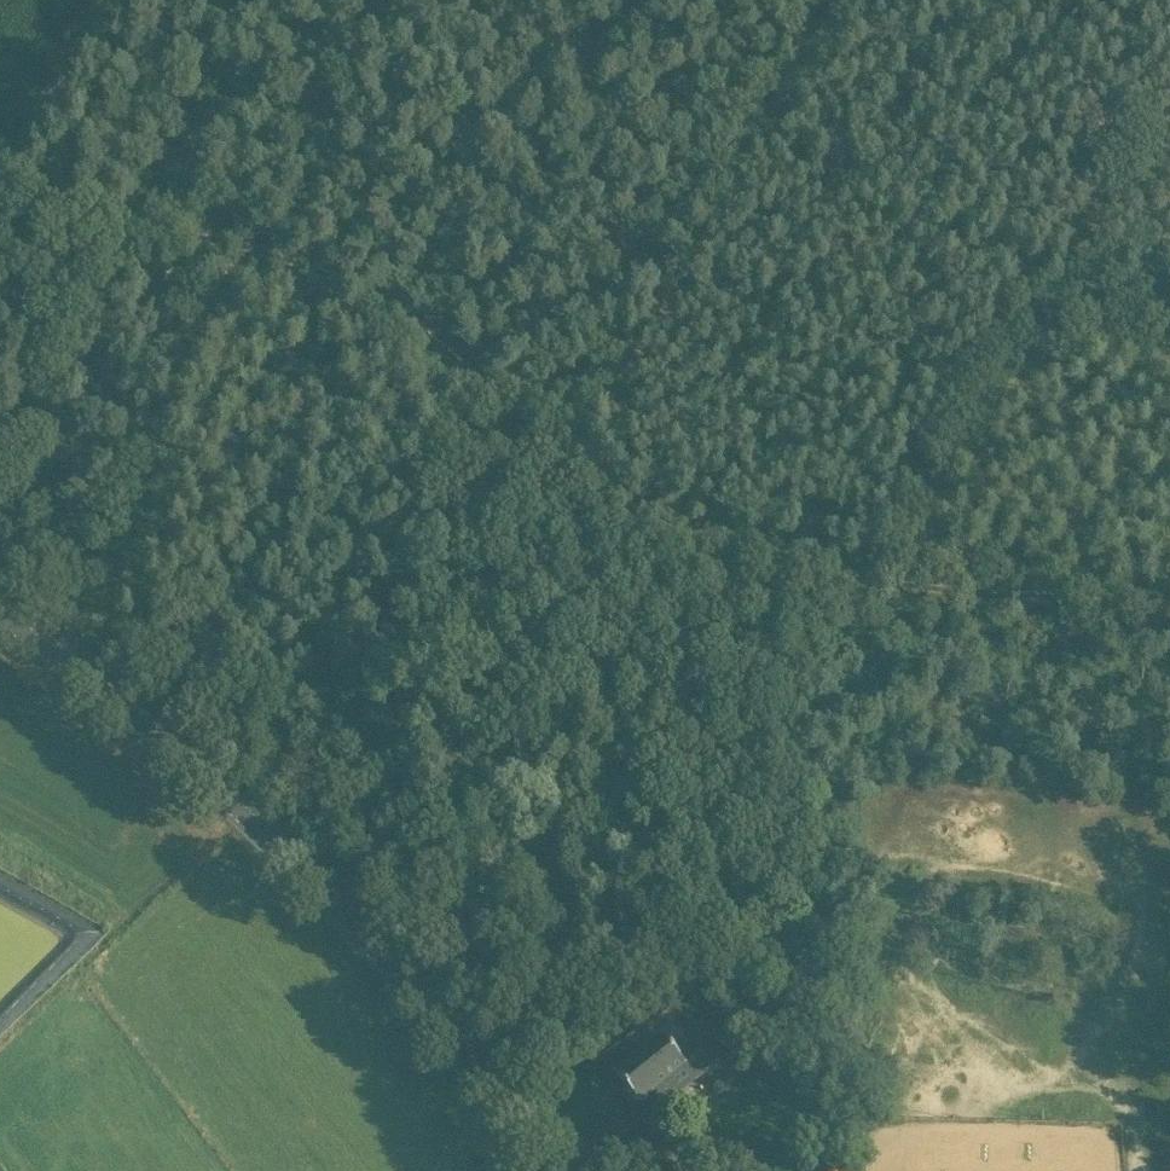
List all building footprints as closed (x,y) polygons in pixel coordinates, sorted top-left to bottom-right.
[(615,1076),(620,1081),(621,1080),(626,1086),(625,1087),(641,1106),(654,1095),(665,1108),(679,1096),(668,1083),(686,1068),(697,1081),(713,1068),(692,1042),(677,1055),(662,1037),(655,1043),(615,1076)]
